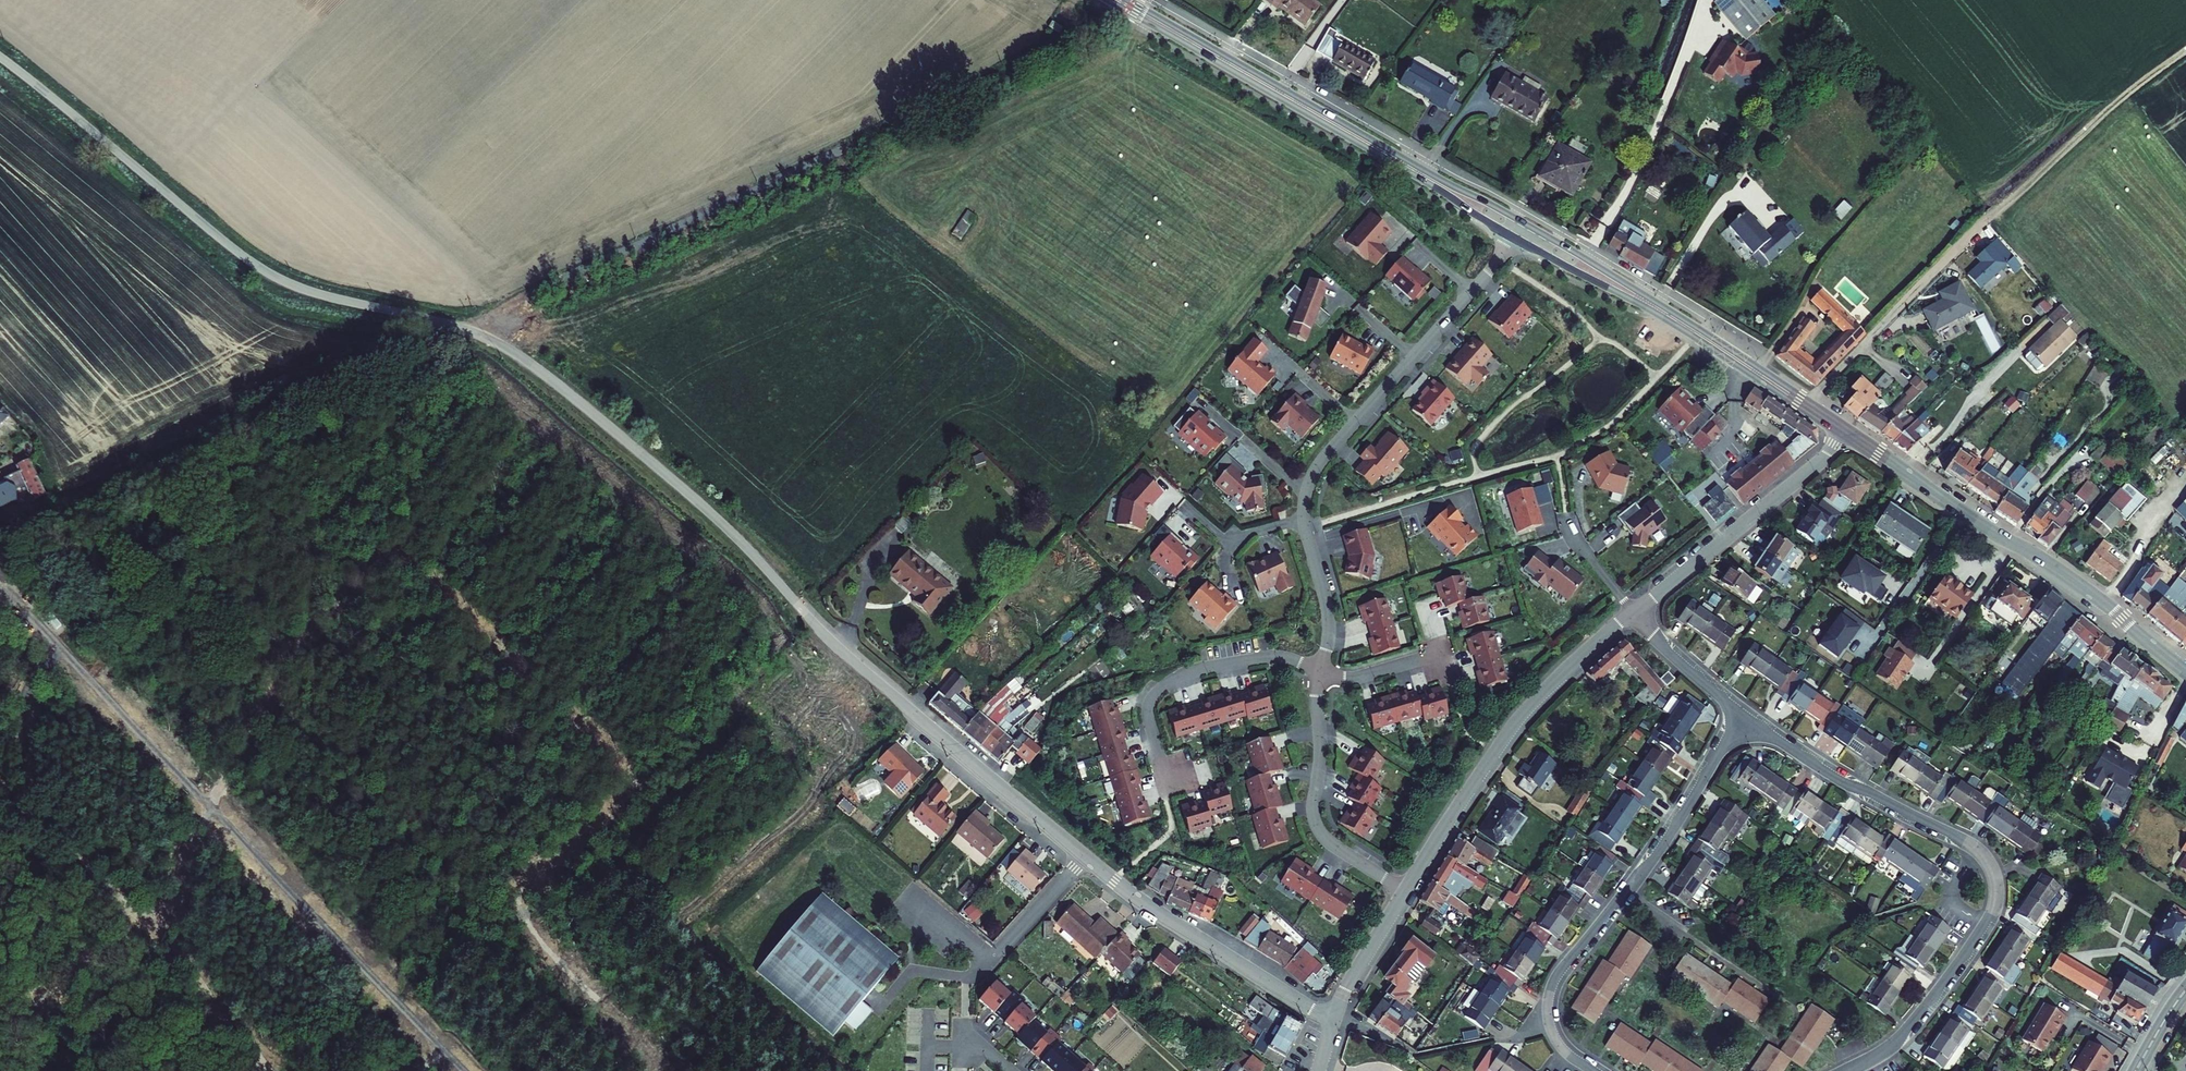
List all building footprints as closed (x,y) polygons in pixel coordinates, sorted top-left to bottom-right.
[(1294,0),(1261,0),(1254,9),(1271,21),(1273,18),(1300,36),(1315,15),(1294,0)] [(1712,2),(1744,40),(1772,16),(1758,0),(1714,0),(1712,2)] [(1060,12),(1057,17),(1068,23),(1071,18),(1060,12)] [(1336,38),(1328,35),(1316,57),(1367,84),(1377,66),(1334,43),(1336,38)] [(1714,54),(1702,73),(1716,83),(1723,72),(1730,77),(1734,71),(1739,75),(1758,72),(1755,53),(1748,54),(1736,47),(1734,49),(1721,40),(1712,54),(1714,54)] [(1408,70),(1398,87),(1430,105),(1428,108),(1441,115),(1444,110),(1448,113),(1454,104),(1449,101),(1453,94),(1408,70)] [(1525,93),(1509,83),(1495,104),(1530,126),(1543,105),(1541,104),(1545,97),(1529,87),(1525,93)] [(1464,110),(1454,104),(1448,113),(1458,118),(1464,110)] [(1591,174),(1558,154),(1540,186),(1572,205),(1591,174)] [(1770,244),(1761,233),(1755,226),(1746,216),(1729,230),(1738,240),(1738,244),(1740,247),(1744,247),(1754,259),(1758,255),(1768,267),(1795,245),(1784,232),(1770,244)] [(1364,220),(1346,240),(1374,266),(1391,246),(1388,244),(1396,235),(1384,225),(1378,232),(1376,234),(1370,228),(1371,226),(1364,220)] [(1758,223),(1755,226),(1761,233),(1765,230),(1758,223)] [(1647,240),(1623,226),(1609,251),(1621,259),(1620,262),(1656,282),(1666,264),(1641,250),(1647,240)] [(1981,294),(2007,270),(2011,274),(2017,268),(1997,246),(1978,263),(1983,268),(1968,281),(1981,294)] [(1758,255),(1754,259),(1764,271),(1768,267),(1758,255)] [(1401,256),(1385,274),(1413,300),(1416,297),(1423,289),(1430,280),(1421,272),(1419,273),(1401,256)] [(1290,334),(1307,340),(1314,320),(1322,311),(1319,309),(1320,306),(1328,285),(1311,279),(1305,293),(1296,285),(1287,296),(1300,307),(1290,334)] [(1925,315),(1935,335),(1975,314),(1960,287),(1940,297),(1944,305),(1925,315)] [(1423,289),(1416,297),(1418,299),(1425,291),(1423,289)] [(1497,310),(1489,319),(1510,337),(1533,312),(1513,294),(1503,305),(1504,307),(1500,311),(1497,310)] [(1807,323),(1781,358),(1780,360),(1819,389),(1869,337),(1823,294),(1813,304),(1848,336),(1820,364),(1813,358),(1808,364),(1798,356),(1817,330),(1807,323)] [(1322,311),(1314,320),(1322,326),(1331,316),(1320,306),(1319,309),(1322,311)] [(2063,309),(2048,322),(2055,331),(2030,354),(2031,355),(2025,360),(2025,364),(2035,374),(2038,374),(2044,369),(2045,370),(2077,341),(2062,325),(2071,317),(2063,309)] [(1364,348),(1342,336),(1329,358),(1360,375),(1374,351),(1365,347),(1364,348)] [(1493,354),(1473,337),(1462,349),(1464,350),(1457,357),(1456,356),(1446,367),(1465,385),(1471,378),(1479,385),(1489,374),(1482,367),(1493,354)] [(1235,361),(1228,368),(1247,385),(1247,389),(1255,397),(1275,375),(1273,372),(1273,371),(1270,368),(1269,369),(1266,366),(1264,368),(1261,368),(1256,364),(1257,362),(1268,350),(1255,338),(1236,359),(1236,358),(1234,360),(1235,361)] [(1888,376),(1876,390),(1874,391),(1862,397),(1860,396),(1846,410),(1860,421),(1873,407),(1896,383),(1888,376)] [(1454,398),(1434,380),(1421,394),(1424,396),(1412,410),(1430,426),(1454,398)] [(1874,391),(1876,390),(1866,380),(1855,390),(1860,396),(1862,397),(1874,391)] [(1700,433),(1724,410),(1715,400),(1710,405),(1703,398),(1702,399),(1697,395),(1699,393),(1689,382),(1669,401),(1684,416),(1683,417),(1691,426),(1692,425),(1700,433)] [(1785,436),(1735,478),(1752,498),(1825,438),(1824,423),(1762,382),(1752,397),(1767,407),(1770,403),(1810,429),(1792,445),(1785,436)] [(1848,390),(1842,397),(1848,403),(1854,396),(1848,390)] [(1882,415),(1873,407),(1860,421),(1881,436),(1894,423),(1897,421),(1924,395),(1919,390),(1892,417),(1885,412),(1882,415)] [(1289,424),(1303,437),(1320,418),(1311,410),(1309,410),(1305,407),(1308,403),(1296,393),(1272,420),(1283,430),(1289,424)] [(0,398),(0,429),(18,412),(3,395),(0,398)] [(1190,407),(1173,426),(1179,431),(1178,433),(1187,440),(1188,439),(1206,455),(1212,448),(1214,451),(1226,438),(1217,430),(1216,431),(1207,423),(1208,422),(1199,413),(1198,414),(1190,407)] [(1700,433),(1699,434),(1710,445),(1737,418),(1726,407),(1724,410),(1700,433)] [(1881,436),(1893,445),(1913,426),(1909,421),(1901,428),(1894,423),(1881,436)] [(1913,426),(1893,445),(1907,455),(1927,435),(1916,423),(1913,426)] [(1365,461),(1354,472),(1370,486),(1380,475),(1382,477),(1387,472),(1389,473),(1397,464),(1396,462),(1407,450),(1387,433),(1377,443),(1379,445),(1373,451),(1368,447),(1359,456),(1365,461)] [(1662,464),(1676,451),(1664,439),(1651,452),(1662,464)] [(1617,447),(1596,459),(1601,468),(1603,469),(1605,473),(1604,474),(1608,481),(1619,484),(1621,487),(1632,490),(1639,462),(1623,458),(1617,447)] [(1990,465),(1993,460),(1996,452),(1992,449),(1985,461),(1990,465)] [(1215,467),(1223,475),(1235,462),(1247,473),(1247,472),(1227,454),(1215,467)] [(54,490),(38,456),(25,462),(41,496),(54,490)] [(1966,488),(1974,477),(1979,469),(1982,465),(1971,457),(1968,461),(1960,456),(1947,475),(1966,488)] [(1265,491),(1263,477),(1252,479),(1248,480),(1244,476),(1247,473),(1235,462),(1223,475),(1217,482),(1223,488),(1221,489),(1227,494),(1229,493),(1241,504),(1246,503),(1248,512),(1264,509),(1262,495),(1261,491),(1265,491)] [(1996,483),(2002,476),(1988,468),(1984,475),(1996,483)] [(1553,481),(1550,471),(1542,473),(1545,484),(1553,481)] [(2033,471),(2028,478),(2038,485),(2043,478),(2033,471)] [(2015,496),(2027,479),(2020,474),(2013,484),(2002,476),(1996,483),(2008,491),(2015,496)] [(1162,492),(1143,475),(1133,485),(1132,484),(1122,494),(1124,496),(1122,498),(1116,524),(1142,530),(1145,513),(1143,511),(1150,503),(1152,504),(1162,492)] [(1829,495),(1825,501),(1843,514),(1851,504),(1849,502),(1851,499),(1859,505),(1872,488),(1855,475),(1843,491),(1841,490),(1839,490),(1838,488),(1828,491),(1829,495)] [(1984,475),(1978,480),(1974,477),(1966,488),(1985,500),(1996,483),(1984,475)] [(2001,511),(1997,516),(2018,530),(2030,513),(2022,507),(2038,485),(2028,478),(2027,479),(2024,483),(2015,496),(2013,499),(2011,497),(2001,511)] [(1721,494),(1712,502),(1724,516),(1743,501),(1726,481),(1717,488),(1721,494)] [(1547,483),(1530,488),(1535,504),(1551,499),(1547,483)] [(1996,483),(1985,500),(2001,511),(2011,497),(2013,499),(2015,496),(2008,491),(1996,483)] [(1699,487),(1694,492),(1703,503),(1708,498),(1699,487)] [(1530,488),(1506,495),(1510,506),(1508,506),(1516,532),(1533,527),(1531,521),(1539,519),(1535,504),(1530,488)] [(2098,494),(2089,488),(2079,500),(2087,507),(2098,494)] [(2128,491),(2121,498),(2091,532),(2106,544),(2123,525),(2127,529),(2146,507),(2128,491)] [(1668,506),(1660,496),(1653,501),(1654,503),(1650,506),(1644,498),(1626,512),(1633,521),(1636,519),(1643,529),(1642,541),(1655,542),(1656,532),(1669,522),(1668,521),(1676,514),(1669,505),(1668,506)] [(1798,532),(1821,549),(1844,515),(1843,514),(1824,500),(1819,507),(1814,505),(1809,513),(1811,514),(1798,532)] [(2041,542),(2065,515),(2060,510),(2050,502),(2034,520),(2036,522),(2028,531),(2041,542)] [(1450,505),(1429,525),(1432,529),(1431,531),(1443,543),(1444,542),(1457,555),(1478,535),(1468,524),(1464,527),(1459,521),(1462,518),(1450,505)] [(2183,507),(2177,513),(2185,522),(2185,511),(2183,507)] [(1876,532),(1914,558),(1930,535),(1891,509),(1876,532)] [(2041,542),(2039,545),(2050,552),(2075,521),(2066,513),(2065,515),(2041,542)] [(1163,526),(1153,536),(1162,544),(1171,534),(1163,526)] [(1366,530),(1344,536),(1348,551),(1350,551),(1352,557),(1351,558),(1350,558),(1346,574),(1370,579),(1373,566),(1372,566),(1374,556),(1366,530)] [(1184,545),(1171,534),(1162,544),(1150,557),(1161,567),(1163,565),(1177,577),(1184,570),(1187,567),(1190,569),(1199,560),(1188,550),(1186,553),(1181,549),(1184,545)] [(1767,553),(1784,565),(1789,569),(1800,553),(1778,538),(1767,553)] [(2114,553),(2105,547),(2089,571),(2110,586),(2121,570),(2108,560),(2114,553)] [(1562,561),(1545,548),(1532,564),(1543,573),(1541,575),(1550,582),(1555,576),(1578,594),(1591,577),(1565,556),(1562,561)] [(906,550),(887,573),(916,596),(912,601),(929,614),(951,585),(906,550)] [(1784,565),(1767,553),(1756,570),(1778,585),(1789,569),(1784,565)] [(1246,566),(1258,592),(1276,584),(1280,594),(1292,589),(1283,569),(1286,568),(1280,555),(1277,556),(1277,555),(1257,564),(1255,562),(1246,566)] [(1887,578),(1855,557),(1848,566),(1852,569),(1844,581),(1865,595),(1867,592),(1884,603),(1890,593),(1881,587),(1887,578)] [(2164,561),(2148,579),(2143,586),(2145,588),(2131,607),(2143,616),(2149,621),(2163,603),(2158,597),(2161,594),(2157,589),(2169,574),(2165,569),(2168,565),(2164,561)] [(1737,574),(1731,570),(1723,583),(1747,599),(1755,587),(1741,577),(1743,574),(1738,571),(1737,574)] [(1929,598),(1957,618),(1966,606),(1973,596),(1945,575),(1929,598)] [(2123,602),(2131,607),(2145,588),(2143,586),(2148,579),(2143,575),(2123,602)] [(1443,599),(1446,607),(1459,603),(1469,600),(1461,576),(1435,584),(1440,600),(1443,599)] [(1206,583),(1189,602),(1206,618),(1204,620),(1215,630),(1237,606),(1225,595),(1223,597),(1222,598),(1216,593),(1217,592),(1206,583)] [(1994,600),(2024,622),(2036,606),(2006,584),(1994,600)] [(2185,592),(2185,591),(2178,585),(2163,603),(2149,621),(2156,627),(2185,592)] [(2035,599),(2043,606),(2051,596),(2054,592),(2046,586),(2035,599)] [(2156,627),(2167,636),(2181,619),(2185,613),(2185,592),(2156,627)] [(1469,600),(1459,603),(1461,612),(1458,613),(1463,629),(1489,621),(1482,596),(1469,600)] [(2051,596),(2043,606),(2029,623),(2036,628),(2033,632),(2041,639),(2065,607),(2051,596)] [(1367,622),(1369,630),(1392,623),(1385,598),(1359,606),(1364,622),(1367,622)] [(1717,617),(1695,601),(1682,619),(1704,635),(1717,617)] [(2083,621),(2065,607),(2041,639),(2003,686),(2020,700),(2062,647),(2065,644),(2083,621)] [(1866,624),(1848,610),(1821,647),(1839,660),(1846,650),(1847,651),(1866,624)] [(2181,619),(2167,636),(2182,648),(2185,644),(2185,613),(2181,619)] [(1739,632),(1717,617),(1704,635),(1726,650),(1739,632)] [(2094,631),(2083,621),(2065,644),(2062,647),(2073,656),(2082,645),(2094,631)] [(1392,623),(1369,630),(1372,638),(1368,639),(1373,656),(1400,648),(1392,623)] [(2104,639),(2094,631),(2082,645),(2073,656),(2083,665),(2086,661),(2104,639)] [(1473,655),(1476,663),(1499,656),(1492,632),(1465,640),(1470,656),(1473,655)] [(1626,639),(1588,672),(1598,683),(1627,658),(1653,688),(1636,703),(1646,714),(1667,685),(1662,679),(1626,639)] [(2117,649),(2104,639),(2086,661),(2094,668),(2090,674),(2094,678),(2098,674),(2117,649)] [(1895,653),(1892,651),(1887,659),(1890,661),(1878,678),(1899,691),(1910,673),(1915,665),(1913,665),(1919,655),(1902,644),(1895,653)] [(1743,663),(1765,679),(1777,661),(1756,645),(1743,663)] [(2144,671),(2117,649),(2098,674),(2119,691),(2111,709),(2102,723),(2108,727),(2127,697),(2133,686),(2144,671)] [(1499,656),(1476,663),(1478,672),(1475,673),(1480,689),(1506,681),(1499,656)] [(1800,677),(1777,661),(1765,679),(1781,690),(1779,693),(1786,697),(1800,677)] [(957,693),(967,681),(956,670),(928,702),(962,730),(979,710),(957,693)] [(1671,671),(1662,679),(1667,685),(1669,687),(1678,679),(1671,671)] [(1810,675),(1804,671),(1800,677),(1786,697),(1807,713),(1820,695),(1804,684),(1810,675)] [(2172,692),(2144,671),(2133,686),(2127,697),(2108,727),(2121,735),(2130,721),(2127,719),(2140,700),(2157,713),(2172,692)] [(2082,682),(2086,686),(2094,678),(2090,674),(2082,682)] [(1253,691),(1244,693),(1250,713),(1251,716),(1276,709),(1268,683),(1252,688),(1253,691)] [(1427,696),(1418,698),(1423,716),(1425,721),(1450,714),(1442,688),(1426,693),(1427,696)] [(1234,689),(1219,694),(1227,720),(1250,713),(1244,693),(1243,690),(1235,693),(1234,689)] [(1407,692),(1391,696),(1398,723),(1423,716),(1418,698),(1417,693),(1408,695),(1407,692)] [(995,693),(987,701),(996,709),(1005,701),(995,693)] [(1205,702),(1197,704),(1203,727),(1227,720),(1219,694),(1204,698),(1205,702)] [(1822,729),(1827,732),(1839,714),(1842,710),(1838,706),(1837,707),(1820,695),(1807,713),(1825,725),(1822,729)] [(1374,730),(1398,723),(1391,696),(1375,701),(1375,704),(1367,706),(1374,730)] [(1664,711),(1673,717),(1690,729),(1701,713),(1704,715),(1709,708),(1691,696),(1686,702),(1677,696),(1674,696),(1664,711)] [(1114,698),(1091,705),(1098,730),(1124,722),(1119,706),(1116,706),(1114,698)] [(962,731),(971,738),(996,709),(987,701),(986,702),(979,710),(962,730),(962,731)] [(1187,703),(1171,708),(1179,734),(1203,727),(1197,704),(1188,706),(1187,703)] [(2171,734),(2177,738),(2185,727),(2185,707),(2171,734)] [(971,738),(980,746),(1004,718),(1005,716),(996,709),(971,738)] [(1035,730),(1045,717),(1040,713),(1029,725),(1035,730)] [(1861,730),(1839,714),(1827,732),(1849,747),(1861,730)] [(1659,730),(1654,736),(1678,752),(1679,753),(1684,746),(1680,744),(1690,729),(1673,717),(1663,732),(1659,730)] [(980,746),(989,753),(1012,725),(1004,718),(980,746)] [(1124,722),(1098,730),(1105,753),(1128,746),(1126,738),(1129,736),(1124,722)] [(999,760),(1001,758),(1012,744),(1018,750),(1028,738),(1017,728),(1016,729),(1012,725),(989,753),(999,760)] [(1877,741),(1861,730),(1849,747),(1871,762),(1880,768),(1897,745),(1881,734),(1877,741)] [(1249,743),(1260,776),(1271,772),(1286,768),(1279,746),(1276,747),(1273,735),(1258,740),(1249,743)] [(1645,762),(1662,774),(1678,752),(1654,736),(1650,742),(1656,746),(1645,762)] [(1018,750),(1031,761),(1042,749),(1029,737),(1028,738),(1018,750)] [(2173,746),(2167,742),(2159,757),(2155,765),(2161,768),(2173,746)] [(926,773),(896,746),(879,762),(910,790),(926,773)] [(1131,754),(1128,746),(1105,753),(1112,776),(1138,768),(1134,753),(1131,754)] [(1389,759),(1369,746),(1364,753),(1362,751),(1352,766),(1363,772),(1375,780),(1389,759)] [(1913,756),(1907,751),(1894,770),(1916,785),(1929,767),(1933,760),(1920,750),(1916,751),(1913,756)] [(1557,763),(1542,752),(1532,766),(1528,763),(1521,772),(1526,776),(1519,785),(1534,795),(1557,763)] [(2139,771),(2106,752),(2087,785),(2099,792),(2105,782),(2126,794),(2139,771)] [(1741,779),(1764,796),(1776,777),(1747,757),(1731,779),(1738,783),(1741,779)] [(1662,774),(1645,762),(1630,784),(1633,787),(1655,801),(1659,795),(1652,790),(1662,774)] [(1945,778),(1929,767),(1916,785),(1938,800),(1952,781),(1946,777),(1945,778)] [(1138,768),(1112,776),(1119,800),(1142,793),(1139,784),(1143,783),(1138,768)] [(1248,780),(1259,813),(1278,807),(1285,805),(1278,783),(1275,784),(1271,772),(1260,776),(1248,780)] [(1375,780),(1363,772),(1354,787),(1356,789),(1351,796),(1360,802),(1372,809),(1386,787),(1375,780)] [(1955,776),(1952,781),(1938,800),(1944,804),(1948,798),(1964,809),(1977,791),(1983,783),(1976,778),(1973,778),(1968,785),(1955,776)] [(1784,799),(1790,804),(1798,792),(1776,777),(1764,796),(1779,807),(1784,799)] [(1213,789),(1204,791),(1207,801),(1211,814),(1235,808),(1227,781),(1212,786),(1213,789)] [(941,837),(957,819),(942,806),(950,796),(938,786),(927,799),(928,800),(915,815),(941,837)] [(1570,808),(1578,814),(1586,801),(1593,791),(1585,786),(1570,808)] [(1655,801),(1633,787),(1629,793),(1626,791),(1616,807),(1634,819),(1645,804),(1651,808),(1655,801)] [(1795,808),(1812,820),(1824,801),(1808,790),(1803,796),(1798,792),(1790,804),(1785,811),(1782,815),(1787,819),(1795,808)] [(1992,791),(1988,791),(1984,797),(1977,791),(1964,809),(1985,825),(2004,798),(1998,793),(1998,794),(1992,791)] [(1142,793),(1119,800),(1127,824),(1153,816),(1148,800),(1145,801),(1142,793)] [(1523,809),(1505,796),(1483,830),(1500,841),(1523,809)] [(2004,798),(1985,825),(2008,840),(2021,822),(2004,811),(2010,801),(2004,798)] [(1790,804),(1784,799),(1779,807),(1785,811),(1790,804)] [(1191,831),(1214,824),(1211,814),(1207,801),(1199,803),(1198,800),(1183,804),(1191,831)] [(1727,800),(1712,821),(1731,834),(1737,838),(1752,816),(1727,800)] [(1826,832),(1832,836),(1848,813),(1842,808),(1840,812),(1824,801),(1812,820),(1827,830),(1826,832)] [(1372,809),(1360,802),(1355,809),(1353,807),(1343,821),(1366,836),(1380,814),(1372,809)] [(1255,814),(1265,848),(1291,840),(1285,818),(1281,819),(1278,807),(1259,813),(1255,814)] [(1602,821),(1592,835),(1613,849),(1634,819),(1616,807),(1605,823),(1602,821)] [(976,812),(959,831),(989,859),(1005,841),(990,829),(993,825),(976,812)] [(1832,836),(1853,852),(1854,851),(1870,828),(1848,813),(1832,836)] [(2031,856),(2044,838),(2035,833),(2040,826),(2025,816),(2021,822),(2008,840),(2031,856)] [(1712,821),(1698,843),(1728,864),(1732,859),(1731,855),(1724,850),(1722,851),(1720,849),(1731,834),(1712,821)] [(1877,852),(1883,856),(1895,839),(1889,835),(1886,839),(1870,828),(1854,851),(1870,862),(1877,852)] [(1460,837),(1449,854),(1467,865),(1474,855),(1490,865),(1495,857),(1472,845),(1460,837)] [(1477,837),(1472,845),(1495,857),(1500,849),(1477,837)] [(1883,856),(1906,872),(1918,855),(1895,839),(1883,856)] [(1603,878),(1619,855),(1600,843),(1591,857),(1587,854),(1584,855),(1579,861),(1585,865),(1603,878)] [(1685,868),(1703,880),(1714,865),(1723,871),(1728,864),(1698,843),(1690,854),(1693,856),(1685,868)] [(1010,872),(1023,857),(1016,851),(1002,866),(1010,872)] [(1048,876),(1035,865),(1039,860),(1028,851),(1023,857),(1010,872),(1009,873),(1014,877),(1033,893),(1034,894),(1048,876)] [(1484,886),(1489,879),(1467,865),(1449,854),(1434,878),(1457,895),(1465,883),(1470,887),(1474,880),(1484,886)] [(1912,896),(1919,900),(1933,880),(1941,870),(1918,855),(1906,872),(1901,878),(1917,888),(1912,896)] [(1283,881),(1312,900),(1325,880),(1315,873),(1317,871),(1298,858),(1283,881)] [(2178,872),(2183,876),(2185,871),(2185,867),(2184,866),(2185,863),(2185,859),(2178,872)] [(1159,892),(1169,897),(1167,902),(1190,911),(1195,899),(1196,894),(1190,892),(1174,886),(1178,876),(1168,872),(1170,866),(1164,864),(1149,885),(1159,892)] [(1603,878),(1585,865),(1570,887),(1587,899),(1603,878)] [(1703,880),(1685,868),(1670,891),(1696,909),(1701,902),(1692,896),(1694,894),(1699,898),(1703,898),(1711,886),(1703,880)] [(1211,920),(1221,894),(1223,890),(1218,888),(1224,873),(1218,872),(1211,890),(1201,916),(1211,920)] [(1535,878),(1528,874),(1514,894),(1521,899),(1535,878)] [(2043,874),(2027,897),(2046,910),(2051,914),(2061,899),(2055,895),(2061,887),(2043,874)] [(1033,893),(1014,877),(1008,884),(1027,900),(1033,893)] [(1457,895),(1434,878),(1423,897),(1441,910),(1449,898),(1467,911),(1471,905),(1457,895)] [(1325,880),(1312,900),(1342,919),(1357,896),(1338,884),(1336,887),(1325,880)] [(977,889),(969,881),(960,892),(968,899),(977,889)] [(1562,890),(1551,906),(1569,919),(1580,903),(1583,905),(1587,899),(1570,887),(1563,882),(1559,888),(1562,890)] [(1194,883),(1190,892),(1196,894),(1200,885),(1194,883)] [(1201,916),(1211,890),(1200,885),(1196,894),(1195,899),(1190,911),(1201,916)] [(2114,893),(2102,885),(2097,893),(2108,900),(2114,893)] [(1513,910),(1521,899),(1514,894),(1512,893),(1504,904),(1513,910)] [(898,959),(821,894),(756,971),(832,1036),(843,1023),(854,1031),(872,1010),(862,1001),(898,959)] [(2034,927),(2046,910),(2027,897),(2012,920),(2015,922),(2031,932),(2037,937),(2041,931),(2034,927)] [(1553,941),(1569,919),(1551,906),(1540,922),(1536,920),(1532,926),(1535,929),(1550,939),(1553,941)] [(1103,956),(1119,937),(1102,923),(1098,927),(1076,909),(1063,925),(1101,959),(1103,956)] [(2152,945),(2144,959),(2161,970),(2170,956),(2171,957),(2185,932),(2185,920),(2173,911),(2151,944),(2152,945)] [(1916,937),(1935,949),(1949,927),(1936,918),(1931,915),(1916,937)] [(1246,938),(1248,935),(1257,921),(1249,916),(1238,933),(1246,938)] [(1430,916),(1423,924),(1437,935),(1443,927),(1430,916)] [(1250,942),(1258,948),(1286,966),(1297,949),(1289,944),(1292,939),(1287,936),(1284,941),(1269,931),(1271,928),(1264,924),(1266,921),(1260,917),(1257,921),(1248,935),(1246,938),(1245,939),(1250,942)] [(2000,943),(2018,955),(2029,939),(2033,942),(2037,937),(2031,932),(2015,922),(2000,943)] [(1607,956),(1576,1001),(1596,1015),(1627,970),(1632,974),(1654,943),(1633,928),(1611,959),(1607,956)] [(1550,939),(1535,929),(1532,933),(1529,931),(1518,948),(1535,960),(1550,939)] [(1916,937),(1911,933),(1895,956),(1901,960),(1914,968),(1918,962),(1923,966),(1935,949),(1916,937)] [(1119,937),(1103,956),(1126,977),(1128,976),(1142,959),(1143,957),(1128,945),(1131,942),(1122,934),(1119,937)] [(1389,974),(1397,981),(1390,992),(1412,1008),(1414,1005),(1415,1003),(1407,998),(1411,993),(1408,990),(1411,986),(1408,984),(1425,963),(1427,964),(1436,954),(1414,937),(1413,939),(1411,938),(1406,944),(1407,946),(1402,953),(1403,955),(1389,974)] [(1745,965),(1740,972),(1693,939),(1679,960),(1726,992),(1730,986),(1761,1007),(1775,987),(1745,965)] [(1308,941),(1303,947),(1315,956),(1319,951),(1308,941)] [(2013,964),(2018,955),(2000,943),(1985,965),(1989,968),(2010,983),(2012,984),(2020,972),(2019,968),(2013,964)] [(1469,946),(1462,955),(1475,965),(1482,956),(1469,946)] [(1315,956),(1303,947),(1287,965),(1285,967),(1305,984),(1315,973),(1318,976),(1326,966),(1315,957),(1315,956)] [(1502,970),(1519,982),(1535,960),(1518,948),(1506,965),(1502,962),(1498,968),(1502,970)] [(1155,962),(1172,976),(1179,967),(1183,963),(1167,949),(1155,962)] [(2060,957),(2051,971),(2084,991),(2093,978),(2060,957)] [(1142,959),(1128,976),(1133,980),(1147,964),(1142,959)] [(1892,962),(1881,977),(1899,990),(1914,968),(1901,960),(1898,965),(1892,962)] [(1482,991),(1499,1003),(1512,986),(1515,988),(1519,982),(1502,970),(1498,968),(1482,991)] [(2010,983),(1989,968),(1974,991),(1992,1003),(2003,986),(2007,988),(2010,983)] [(1866,1000),(1884,1012),(1899,990),(1881,977),(1874,973),(1866,985),(1873,990),(1866,1000)] [(2106,985),(2097,999),(2099,1001),(2097,1003),(2102,1006),(2104,1003),(2117,1012),(2114,1016),(2135,1029),(2157,994),(2125,974),(2115,991),(2106,985)] [(2093,978),(2084,991),(2097,999),(2106,985),(2093,978)] [(995,1016),(1001,1020),(1021,997),(1015,992),(1012,996),(998,983),(980,1003),(995,1016)] [(1482,991),(1476,987),(1464,1003),(1470,1008),(1467,1013),(1484,1025),(1499,1003),(1482,991)] [(1992,1003),(1974,991),(1963,1007),(1958,1004),(1954,1010),(1972,1022),(1976,1015),(1981,1019),(1992,1003)] [(1390,992),(1372,1017),(1383,1024),(1400,1035),(1413,1015),(1415,1016),(1419,1009),(1414,1005),(1412,1008),(1390,992)] [(1250,1006),(1272,1023),(1276,1025),(1298,1038),(1305,1027),(1276,1011),(1257,996),(1250,1006)] [(1021,997),(1001,1020),(1006,1025),(1005,1026),(1019,1038),(1034,1022),(1037,1019),(1024,1007),(1027,1003),(1021,997)] [(1785,1051),(1775,1044),(1755,1070),(1786,1070),(1796,1058),(1807,1066),(1838,1022),(1817,1007),(1785,1051)] [(2044,1007),(2022,1042),(2042,1055),(2053,1037),(2055,1038),(2066,1020),(2044,1007)] [(1940,1032),(1957,1044),(1964,1049),(1978,1026),(1972,1022),(1954,1010),(1940,1032)] [(1709,1069),(1664,1038),(1662,1041),(1630,1019),(1616,1040),(1647,1062),(1649,1059),(1667,1070),(1708,1070),(1709,1069)] [(1031,1054),(1036,1059),(1057,1036),(1051,1030),(1047,1034),(1034,1022),(1019,1038),(1016,1042),(1017,1043),(1017,1046),(1021,1048),(1023,1048),(1030,1055),(1031,1054)] [(1266,1033),(1292,1049),(1298,1038),(1276,1025),(1272,1023),(1266,1033)] [(1957,1044),(1940,1032),(1924,1055),(1942,1066),(1943,1067),(1946,1068),(1951,1066),(1952,1065),(1964,1049),(1957,1044)] [(1263,1058),(1281,1069),(1292,1049),(1266,1033),(1256,1051),(1264,1056),(1263,1058)] [(1036,1059),(1041,1063),(1041,1064),(1049,1070),(1059,1070),(1072,1057),(1059,1045),(1063,1041),(1057,1036),(1036,1059)] [(2093,1047),(2112,1060),(2118,1051),(2099,1038),(2093,1047)] [(1528,1059),(1505,1043),(1501,1049),(1493,1043),(1478,1063),(1489,1070),(1520,1070),(1528,1059)] [(2089,1045),(2072,1070),(2105,1070),(2112,1060),(2093,1047),(2089,1045)] [(1232,1060),(1236,1063),(1247,1070),(1262,1070),(1265,1067),(1240,1049),(1232,1060)] [(1095,1070),(1089,1065),(1085,1068),(1072,1057),(1059,1070),(1094,1070),(1095,1070)] [(1520,1070),(1544,1070),(1528,1059),(1520,1070)] [(1229,1070),(1247,1070),(1236,1063),(1229,1070)]
